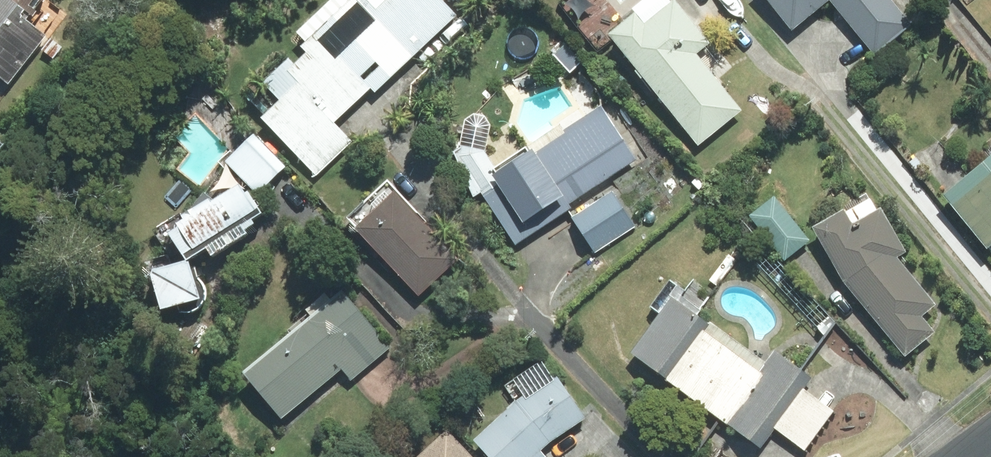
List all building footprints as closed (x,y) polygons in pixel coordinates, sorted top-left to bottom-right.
[(67,14),(48,0),(0,0),(0,84),(5,89),(39,45),(41,47),(67,14)] [(440,0),(330,0),(296,32),(305,41),(300,46),(306,52),(293,65),(288,59),(263,82),(280,100),(261,117),(316,175),(352,142),(334,122),(369,89),(374,94),(456,17),(440,0)] [(669,0),(643,0),(632,9),(635,13),(609,34),(698,145),(741,110),(707,70),(717,62),(705,47),(709,43),(677,0),(672,0),(670,2),(669,0)] [(792,29),(827,0),(768,0),(792,29)] [(875,52),(910,24),(890,0),(831,0),(875,52)] [(63,47),(51,38),(42,50),(54,59),(63,47)] [(460,148),(453,152),(473,196),(482,191),(515,243),(566,212),(568,204),(636,160),(601,106),(563,130),(565,133),(534,153),(531,149),(528,150),(526,147),(495,167),(484,151),(490,125),(484,116),(474,114),(465,120),(460,148)] [(252,135),(225,162),(257,194),(284,167),(252,135)] [(990,253),(990,145),(985,149),(990,156),(943,195),(990,253)] [(387,180),(346,218),(418,294),(457,259),(424,224),(426,222),(387,180)] [(238,185),(210,202),(204,193),(190,209),(160,227),(167,239),(171,236),(185,259),(207,246),(211,253),(244,233),(242,229),(251,223),(249,219),(260,213),(247,192),(244,194),(238,185)] [(612,192),(572,217),(595,252),(634,226),(612,192)] [(846,208),(814,227),(845,281),(905,355),(932,332),(919,316),(933,304),(895,257),(905,251),(881,209),(877,211),(866,194),(845,205),(846,208)] [(774,197),(751,215),(784,258),(808,240),(774,197)] [(188,262),(149,273),(159,309),(199,298),(188,262)] [(802,388),(809,378),(775,353),(766,366),(696,316),(714,292),(693,276),(684,289),(669,278),(649,306),(661,316),(634,353),(760,444),(773,427),(802,388)] [(246,371),(282,415),(341,367),(351,379),(389,348),(344,292),(332,302),(325,294),(306,309),(308,313),(288,330),(292,335),(246,371)] [(583,418),(557,378),(553,381),(541,360),(505,385),(516,403),(476,440),(492,456),(544,456),(538,450),(549,441),(583,418)] [(804,450),(833,411),(802,388),(773,427),(804,450)] [(419,456),(472,456),(447,431),(419,456)]
